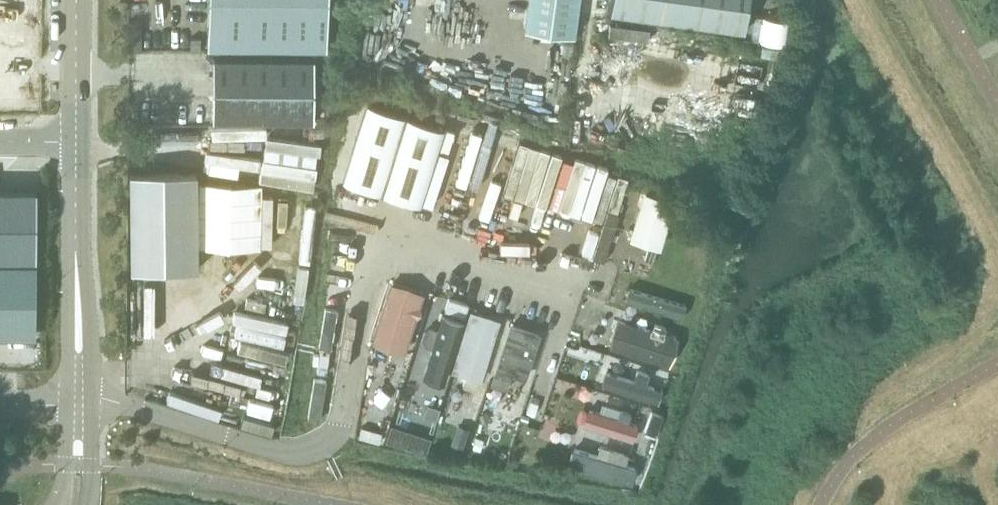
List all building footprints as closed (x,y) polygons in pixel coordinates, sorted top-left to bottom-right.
[(328,0),(209,0),(207,45),(326,45),(328,0)] [(579,0),(528,0),(525,29),(574,35),(579,0)] [(748,0),(612,0),(610,12),(744,31),(748,0)] [(610,22),(610,33),(651,34),(651,23),(610,22)] [(800,42),(802,30),(753,23),(752,35),(800,42)] [(314,119),(314,58),(213,58),(213,119),(314,119)] [(422,172),(414,170),(428,120),(368,102),(345,179),(413,200),(422,172)] [(539,138),(523,190),(553,199),(569,147),(539,138)] [(513,207),(533,148),(513,141),(493,200),(513,207)] [(488,153),(472,209),(485,213),(502,157),(488,153)] [(594,212),(583,251),(606,258),(629,175),(610,169),(613,160),(590,153),(575,207),(594,212)] [(197,268),(195,170),(129,171),(131,269),(197,268)] [(0,193),(0,261),(35,262),(35,194),(0,193)] [(658,247),(673,201),(645,193),(631,238),(642,242),(638,258),(653,263),(658,247)] [(35,266),(0,266),(0,346),(35,346),(35,266)] [(131,333),(164,332),(163,279),(131,279),(131,333)] [(404,350),(423,291),(389,280),(370,338),(404,350)] [(661,311),(664,299),(609,282),(605,295),(661,311)] [(464,314),(468,302),(447,295),(443,307),(464,314)] [(330,349),(336,309),(324,307),(318,347),(330,349)] [(479,378),(481,379),(501,317),(470,307),(450,369),(465,374),(462,384),(475,388),(479,378)] [(444,381),(464,318),(442,311),(437,326),(431,324),(423,327),(420,335),(425,343),(431,345),(422,374),(444,381)] [(669,363),(678,334),(665,330),(667,324),(653,320),(651,326),(618,315),(609,344),(669,363)] [(526,376),(541,331),(510,321),(490,381),(505,386),(510,371),(526,376)] [(657,401),(661,388),(645,382),(648,372),(637,368),(633,378),(606,370),(602,383),(657,401)] [(319,419),(325,380),(313,378),(307,417),(319,419)] [(632,438),(638,421),(628,418),(630,411),(620,407),(620,406),(601,400),(598,409),(588,406),(583,422),(632,438)] [(435,418),(439,405),(427,401),(422,414),(435,418)] [(655,435),(663,415),(651,410),(643,430),(655,435)] [(431,436),(391,422),(385,439),(425,453),(431,436)] [(463,446),(470,426),(457,422),(450,442),(463,446)] [(632,481),(637,465),(573,445),(568,461),(632,481)]
